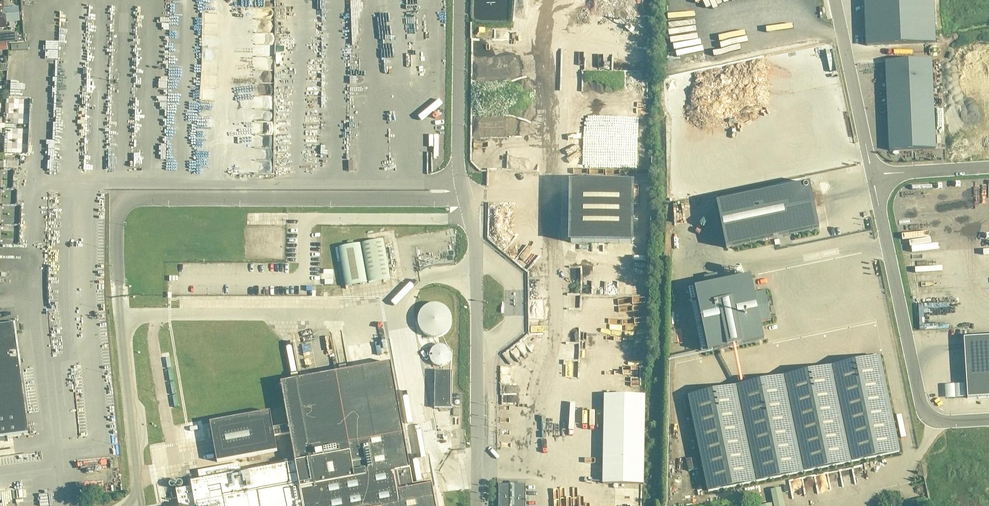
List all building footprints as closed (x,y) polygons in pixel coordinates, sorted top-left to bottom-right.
[(866,47),(934,44),(932,0),(864,0),(866,47)] [(5,29),(4,23),(18,21),(17,8),(3,10),(2,2),(0,2),(0,29),(5,29)] [(9,35),(0,36),(0,43),(10,42),(9,35)] [(889,152),(935,150),(931,60),(885,62),(889,152)] [(447,89),(437,90),(437,105),(447,104),(447,89)] [(632,245),(632,237),(633,184),(572,183),(571,244),(624,245),(632,245)] [(726,249),(819,230),(809,185),(716,204),(726,249)] [(368,284),(390,280),(383,241),(361,245),(368,284)] [(360,245),(338,249),(345,288),(367,284),(360,245)] [(704,280),(706,286),(716,283),(714,277),(704,280)] [(728,349),(764,342),(760,323),(771,321),(765,293),(755,295),(751,278),(695,289),(702,326),(705,337),(708,353),(728,349)] [(633,293),(633,283),(611,282),(611,293),(633,293)] [(634,294),(649,293),(648,282),(633,283),(634,294)] [(451,326),(451,321),(451,316),(448,311),(444,307),(440,305),(435,304),(429,305),(425,307),(421,311),(418,316),(418,321),(418,326),(421,331),(425,335),(429,337),(435,338),(440,337),(445,335),(448,331),(451,326)] [(27,434),(13,324),(0,326),(0,438),(27,434)] [(587,335),(588,348),(597,347),(595,334),(587,335)] [(607,336),(610,343),(615,341),(612,334),(607,336)] [(627,363),(634,364),(637,344),(635,344),(636,336),(626,335),(624,354),(628,354),(627,363)] [(964,339),(967,400),(988,398),(988,337),(964,339)] [(304,348),(306,358),(318,356),(316,346),(304,348)] [(443,346),(441,346),(440,346),(437,346),(436,347),(434,348),(433,349),(432,350),(431,351),(430,354),(429,357),(430,359),(430,361),(431,363),(432,364),(433,365),(435,366),(436,367),(438,367),(439,367),(440,368),(441,368),(444,367),(445,367),(446,366),(447,365),(448,365),(449,364),(450,363),(450,362),(451,360),(451,359),(451,358),(451,356),(451,355),(451,352),(450,351),(449,350),(447,348),(446,347),(445,346),(443,346)] [(503,353),(512,365),(520,360),(511,348),(503,353)] [(898,452),(878,358),(687,398),(708,493),(898,452)] [(432,487),(413,490),(390,364),(281,384),(288,426),(273,429),(270,413),(210,424),(217,463),(277,453),(274,438),(290,435),(295,464),(242,474),(240,465),(198,473),(200,482),(191,484),(192,488),(176,491),(179,505),(435,505),(432,487)] [(435,372),(434,410),(452,410),(452,372),(435,372)] [(706,382),(706,374),(683,375),(683,383),(706,382)] [(709,382),(684,384),(685,391),(709,390),(709,382)] [(644,486),(645,397),(605,396),(603,485),(644,486)] [(156,399),(145,400),(146,411),(158,409),(156,399)] [(407,431),(412,430),(408,416),(403,417),(407,431)] [(204,426),(188,427),(189,443),(205,442),(204,426)] [(588,471),(583,472),(586,489),(591,488),(588,471)] [(45,482),(37,483),(38,505),(48,505),(48,500),(46,500),(45,482)] [(499,505),(526,505),(526,486),(515,486),(515,483),(510,483),(510,486),(499,486),(499,505)] [(780,489),(770,491),(774,505),(784,505),(780,489)]
